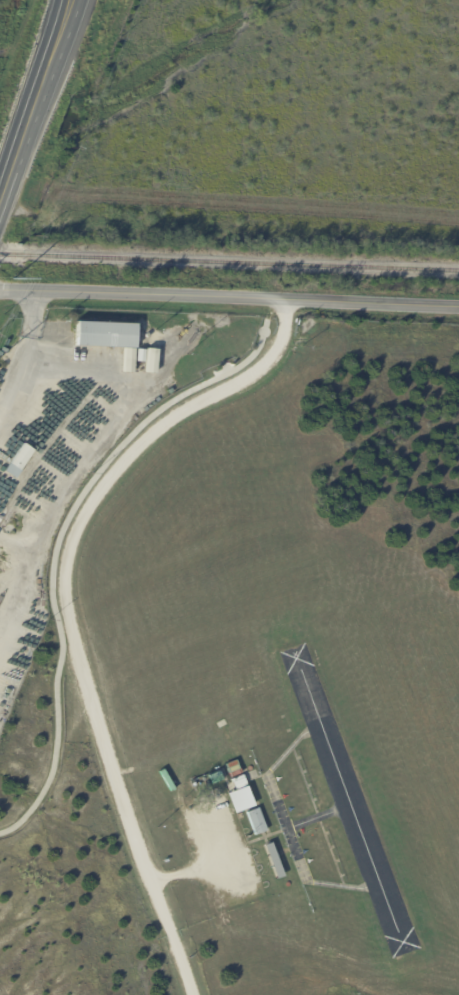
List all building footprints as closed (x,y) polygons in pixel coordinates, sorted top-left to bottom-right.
[(136,325),(135,349),(76,346),(76,322),(136,325)] [(154,373),(156,349),(145,348),(144,373),(154,373)] [(145,350),(144,363),(136,362),(136,350),(145,350)] [(4,471),(23,444),(34,451),(15,479),(4,471)] [(227,767),(226,765),(236,761),(241,774),(231,778),(227,767)] [(223,784),(215,787),(213,781),(211,782),(209,777),(219,774),(223,784)] [(242,775),(245,784),(234,789),(231,782),(235,781),(234,779),(242,775)] [(237,813),(234,814),(226,794),(245,787),(253,806),(237,813)] [(267,831),(255,836),(247,813),(258,809),(267,831)] [(283,877),(276,880),(264,847),(271,844),(283,877)]
